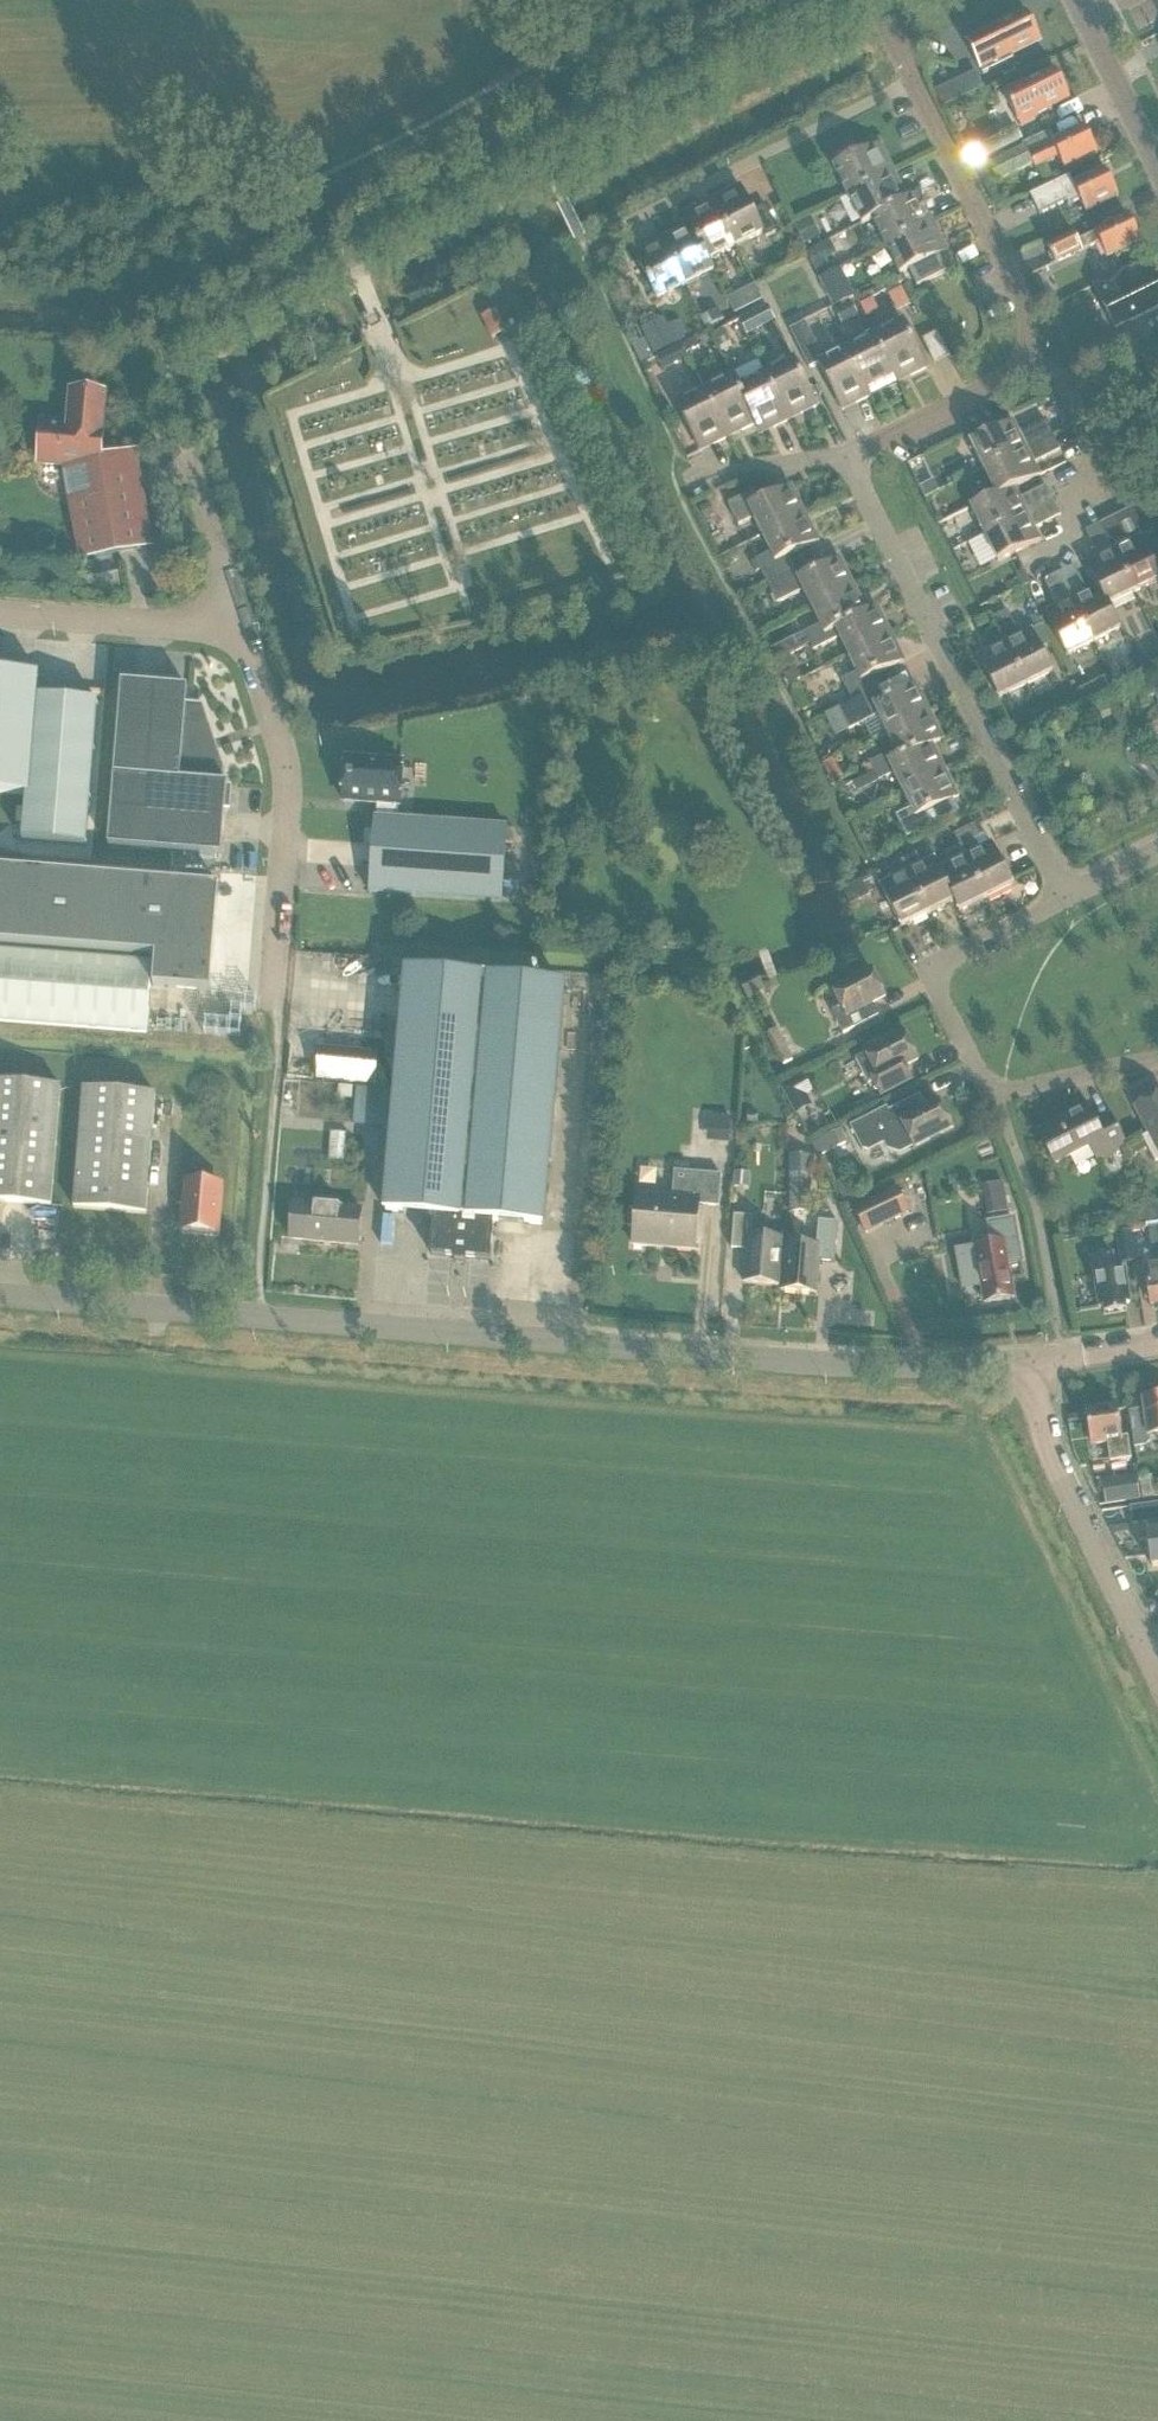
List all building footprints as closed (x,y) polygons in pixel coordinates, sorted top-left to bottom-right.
[(1027,12),(967,41),(983,74),(1013,58),(1011,54),(1041,39),(1027,12)] [(1056,69),(1024,85),(1021,81),(1003,90),(1021,126),(1053,111),(1050,106),(1069,97),(1056,69)] [(1064,168),(1097,152),(1084,127),(1052,143),(1053,146),(1030,157),(1024,146),(989,163),(998,182),(1034,164),(1036,168),(1058,156),(1064,168)] [(979,144),(986,158),(1018,143),(1011,128),(979,144)] [(848,195),(894,171),(880,144),(834,167),(848,195)] [(1067,205),(1072,203),(1079,199),(1085,211),(1118,195),(1105,169),(1073,185),(1074,188),(1062,194),(1067,205)] [(862,223),(872,218),(872,217),(908,199),(894,171),(848,195),(862,223)] [(754,214),(740,185),(711,199),(735,246),(763,232),(765,237),(782,228),(770,205),(754,214)] [(886,245),(933,221),(918,193),(908,199),(872,217),(872,218),(886,245)] [(735,246),(711,199),(683,213),(689,224),(707,259),(708,259),(735,246)] [(1056,263),(1074,254),(1099,242),(1106,257),(1140,239),(1129,216),(1077,242),(1073,232),(1047,245),(1056,263)] [(938,254),(947,249),(933,221),(886,245),(900,273),(908,269),(917,286),(947,271),(938,254)] [(689,224),(662,237),(685,284),(713,269),(708,259),(707,259),(689,224)] [(685,284),(662,237),(634,251),(657,297),(685,284)] [(1157,308),(1157,275),(1131,288),(1123,272),(1094,286),(1116,329),(1157,308)] [(506,299),(495,303),(504,322),(514,318),(506,299)] [(495,310),(482,316),(492,338),(505,332),(495,310)] [(903,321),(875,335),(898,382),(926,368),(903,321)] [(943,353),(960,343),(947,321),(930,331),(943,353)] [(1087,348),(1094,363),(1121,349),(1114,334),(1087,348)] [(875,335),(847,349),(870,395),(898,382),(875,335)] [(671,348),(674,373),(703,369),(700,344),(671,348)] [(847,349),(819,363),(843,409),(870,395),(847,349)] [(1142,357),(1156,385),(1157,384),(1157,349),(1142,357)] [(793,359),(765,373),(789,420),(817,406),(793,359)] [(756,423),(755,423),(760,434),(789,420),(765,373),(739,386),(738,387),(756,423)] [(728,437),(755,423),(756,423),(738,387),(739,386),(733,376),(705,390),(728,437)] [(705,390),(677,404),(700,450),(728,437),(705,390)] [(152,546),(135,451),(100,458),(102,428),(101,428),(104,395),(72,393),(70,422),(43,420),(40,463),(65,472),(81,560),(152,546)] [(1013,421),(971,442),(984,469),(1053,435),(1045,420),(1019,433),(1013,421)] [(1060,450),(1053,435),(984,469),(996,494),(997,495),(1014,487),(1014,488),(1040,475),(1034,463),(1060,450)] [(997,495),(996,494),(971,507),(984,534),(1053,500),(1046,485),(1019,498),(1014,488),(1014,487),(997,495)] [(761,534),(805,513),(792,487),(761,502),(755,490),(728,503),(738,525),(753,518),(761,534)] [(1061,515),(1053,500),(984,534),(998,561),(1040,540),(1034,528),(1061,515)] [(1135,592),(1157,581),(1157,572),(1140,536),(1155,529),(1142,503),(1100,523),(1135,592)] [(756,559),(766,581),(793,568),(787,556),(818,540),(805,513),(761,534),(770,552),(756,559)] [(1108,605),(1109,605),(1135,592),(1100,523),(1085,530),(1099,557),(1086,563),(1098,586),(1099,586),(1108,605)] [(802,591),(811,608),(854,586),(841,559),(799,580),(793,568),(766,581),(777,603),(802,591)] [(1074,565),(1059,573),(1093,642),(1121,628),(1109,605),(1108,605),(1099,586),(1098,586),(1087,592),(1074,565)] [(1057,606),(1045,612),(1067,655),(1093,642),(1059,573),(1044,580),(1057,606)] [(867,612),(854,586),(811,608),(819,624),(804,632),(809,641),(867,612)] [(839,637),(847,655),(891,633),(877,606),(867,612),(809,641),(813,650),(839,637)] [(999,632),(1026,685),(1053,672),(1041,648),(1050,643),(1041,625),(1032,630),(1032,629),(1020,635),(1007,610),(992,618),(999,632)] [(990,650),(978,656),(999,699),(1026,685),(999,632),(984,639),(990,650)] [(841,679),(852,701),(879,688),(873,676),(904,660),(891,633),(847,655),(856,672),(841,679)] [(29,794),(39,674),(0,670),(0,792),(29,794)] [(121,682),(108,846),(222,855),(228,783),(223,783),(224,767),(203,704),(186,703),(188,687),(121,682)] [(877,715),(886,733),(929,711),(916,684),(885,700),(879,688),(852,701),(843,706),(853,727),(877,715)] [(869,762),(874,772),(932,744),(943,738),(929,711),(886,733),(894,750),(869,762)] [(893,773),(902,790),(945,769),(932,744),(932,743),(874,772),(878,780),(893,773)] [(845,748),(832,753),(841,776),(855,770),(845,748)] [(403,762),(346,758),(343,800),(377,803),(376,817),(375,817),(370,893),(502,902),(507,826),(398,818),(399,804),(400,804),(403,762)] [(902,790),(910,808),(895,815),(906,838),(959,811),(953,799),(958,796),(945,769),(902,790)] [(954,834),(960,845),(986,898),(1013,885),(992,842),(980,848),(975,838),(979,836),(974,825),(954,834)] [(954,901),(959,912),(986,898),(960,845),(945,852),(950,863),(939,868),(939,869),(954,901)] [(917,853),(902,861),(928,914),(954,901),(939,869),(939,868),(934,858),(922,864),(917,853)] [(892,879),(880,885),(901,927),(928,914),(902,861),(887,868),(892,879)] [(156,956),(153,986),(211,991),(219,886),(0,868),(0,943),(156,956)] [(146,1032),(152,961),(0,949),(0,1021),(146,1032)] [(885,996),(871,970),(833,989),(841,1005),(831,1010),(843,1033),(879,1015),(872,1003),(885,996)] [(408,972),(397,1097),(474,1104),(476,1085),(554,1092),(560,1013),(563,986),(408,972)] [(904,1066),(918,1059),(904,1033),(865,1053),(855,1058),(868,1084),(873,1081),(879,1094),(910,1078),(904,1066)] [(375,1086),(377,1057),(320,1052),(318,1081),(375,1086)] [(782,1089),(796,1114),(811,1105),(805,1094),(811,1091),(803,1077),(782,1089)] [(61,1086),(0,1081),(0,1201),(51,1206),(61,1086)] [(474,1104),(397,1097),(387,1212),(435,1216),(432,1253),(455,1256),(455,1260),(467,1261),(468,1257),(491,1259),(494,1221),(542,1225),(554,1092),(476,1085),(474,1104)] [(146,1213),(156,1094),(84,1088),(74,1207),(146,1213)] [(391,1090),(355,1088),(352,1127),(388,1130),(391,1090)] [(914,1147),(953,1127),(939,1100),(926,1107),(919,1094),(876,1117),(874,1113),(849,1126),(862,1150),(885,1139),(889,1146),(900,1150),(912,1144),(914,1147)] [(1135,1107),(1155,1145),(1157,1143),(1157,1095),(1135,1107)] [(716,1129),(736,1133),(741,1106),(720,1103),(716,1129)] [(1109,1116),(1095,1123),(1086,1106),(1038,1131),(1055,1164),(1091,1146),(1098,1160),(1124,1146),(1109,1116)] [(848,1142),(841,1128),(812,1142),(819,1156),(848,1142)] [(810,1155),(790,1155),(789,1212),(810,1212),(810,1155)] [(666,1174),(667,1158),(650,1157),(650,1173),(666,1174)] [(633,1244),(695,1249),(699,1205),(718,1207),(721,1174),(674,1170),(672,1198),(637,1195),(633,1244)] [(222,1181),(189,1178),(185,1226),(218,1229),(222,1181)] [(1001,1183),(981,1187),(986,1214),(1006,1210),(1001,1183)] [(898,1189),(854,1210),(865,1232),(909,1211),(898,1189)] [(293,1203),(290,1239),(358,1245),(361,1209),(293,1203)] [(780,1285),(784,1243),(782,1243),(783,1238),(751,1236),(752,1216),(734,1214),(731,1248),(746,1249),(744,1282),(780,1285)] [(1021,1261),(1013,1219),(989,1223),(993,1243),(956,1250),(962,1287),(982,1283),(985,1303),(1013,1298),(1007,1263),(1021,1261)] [(817,1246),(784,1243),(780,1285),(782,1285),(781,1289),(817,1292),(819,1260),(834,1261),(837,1222),(819,1221),(817,1246)] [(952,1226),(952,1239),(975,1239),(975,1226),(952,1226)] [(1149,1228),(1155,1267),(1145,1269),(1151,1306),(1157,1304),(1157,1226),(1149,1228)] [(1136,1263),(1130,1231),(1115,1233),(1120,1266),(1136,1263)] [(1125,1303),(1130,1302),(1125,1269),(1112,1271),(1110,1254),(1077,1259),(1080,1277),(1094,1275),(1099,1307),(1104,1306),(1105,1313),(1126,1309),(1125,1303)] [(1157,1436),(1157,1397),(1142,1400),(1144,1410),(1129,1412),(1134,1449),(1146,1447),(1150,1443),(1149,1437),(1157,1436)] [(1122,1436),(1117,1406),(1108,1407),(1108,1405),(1085,1408),(1091,1442),(1095,1441),(1095,1443),(1106,1441),(1109,1461),(1131,1458),(1128,1435),(1122,1436)] [(1104,1487),(1107,1502),(1138,1498),(1136,1483),(1104,1487)] [(1157,1565),(1157,1529),(1147,1531),(1152,1566),(1157,1565)]
